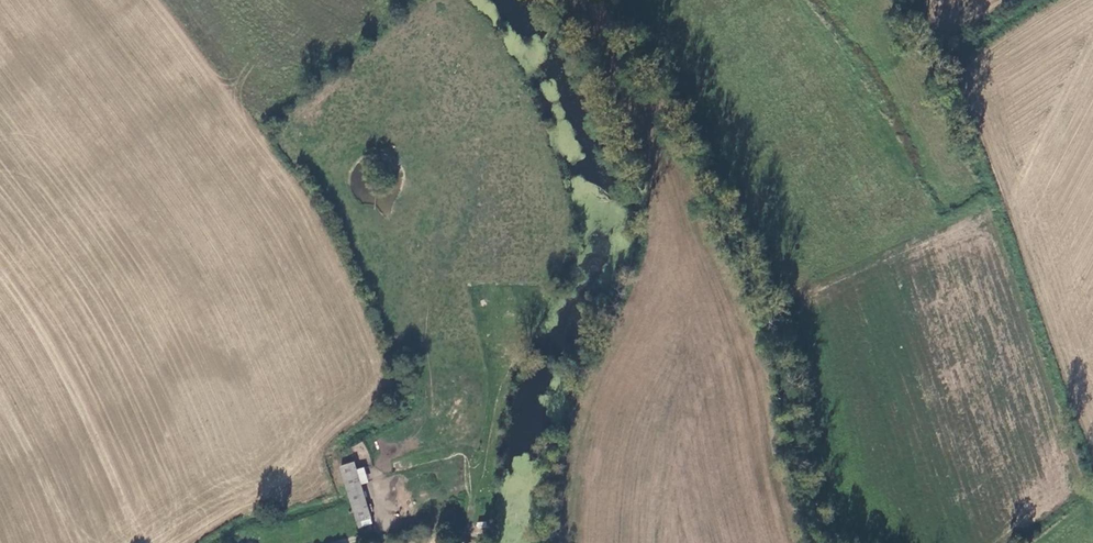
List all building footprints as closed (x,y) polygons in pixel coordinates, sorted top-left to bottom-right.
[(371,525),(354,466),(341,470),(357,528),(371,525)]
